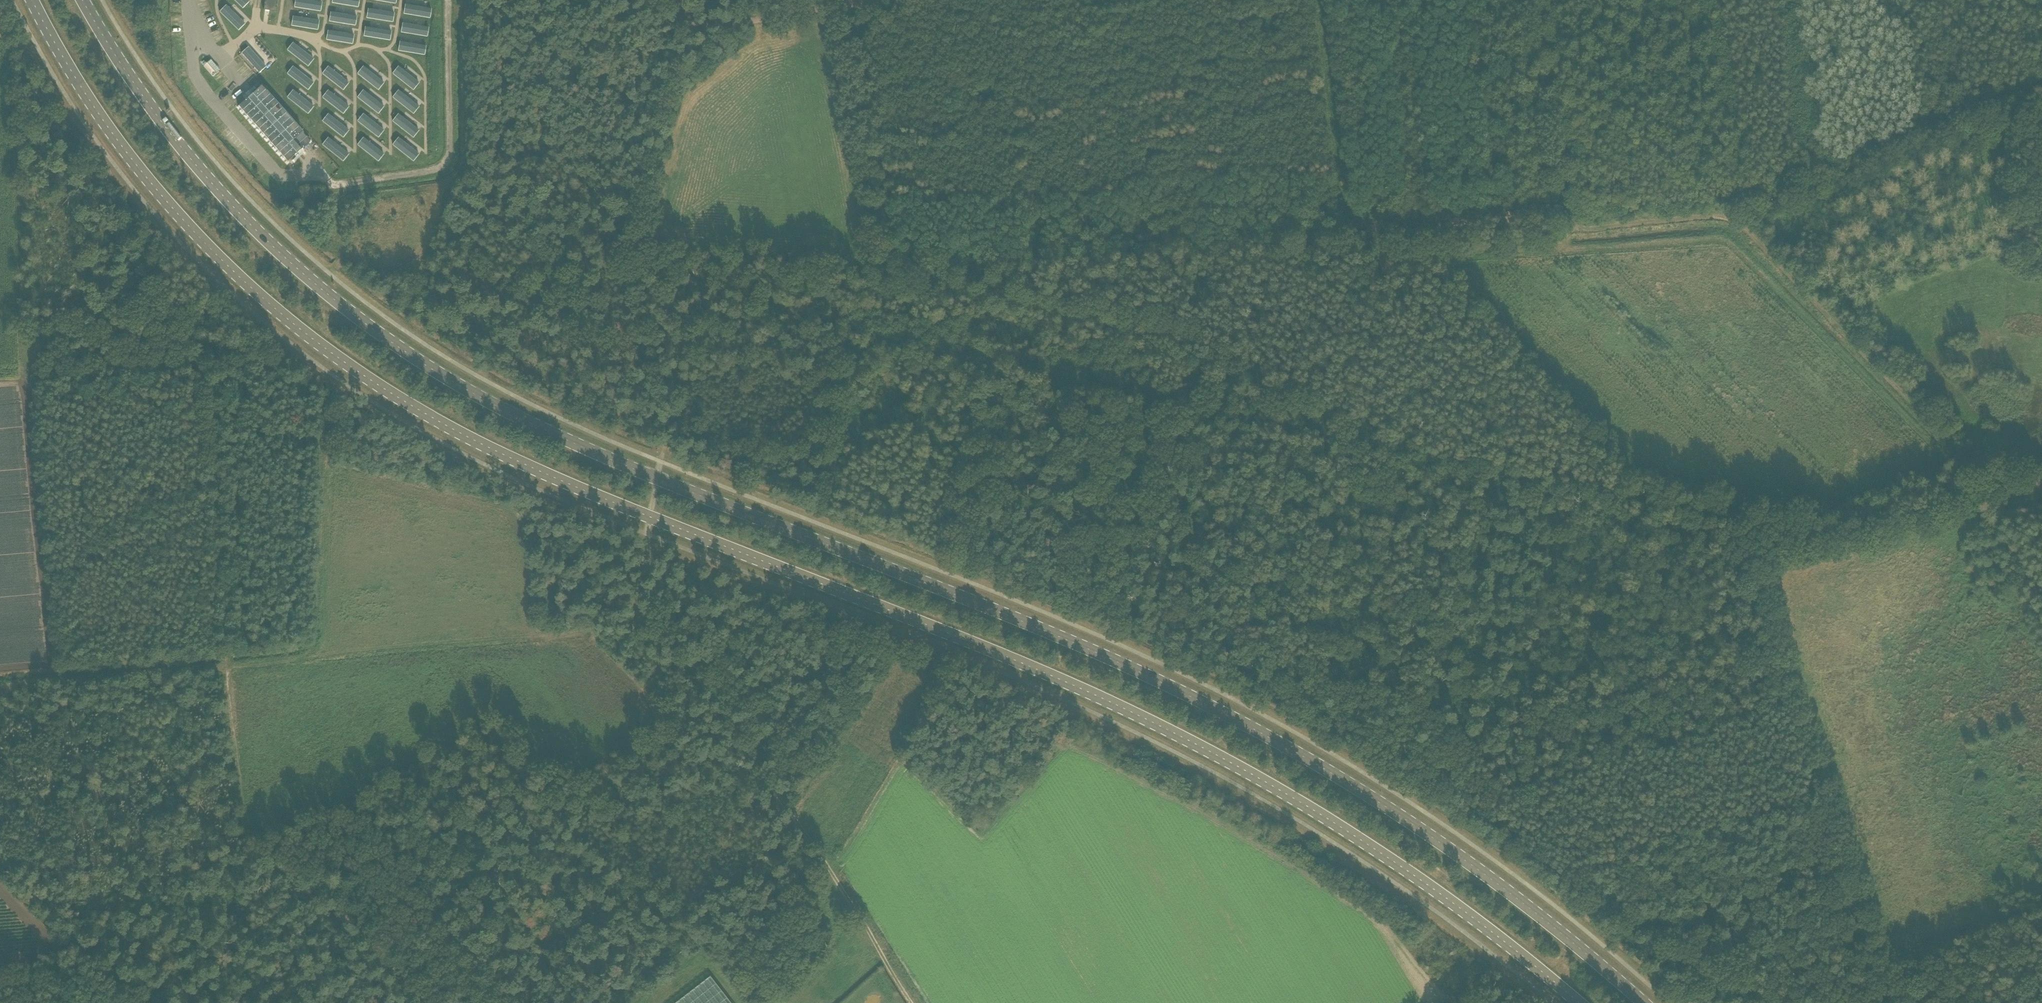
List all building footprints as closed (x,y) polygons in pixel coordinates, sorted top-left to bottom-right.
[(243,11),(250,4),(246,0),(232,0),(243,11)] [(264,10),(276,12),(278,0),(265,0),(264,10)] [(294,9),(321,14),(323,4),(299,0),(296,0),(294,9)] [(332,5),(359,10),(360,0),(333,0),(332,5)] [(405,6),(404,16),(430,20),(432,11),(405,6)] [(227,7),(220,13),(238,32),(245,25),(227,7)] [(368,10),(366,20),(393,25),(395,15),(368,10)] [(331,14),(329,24),(356,28),(358,18),(331,14)] [(293,18),(291,28),(319,32),(320,22),(293,18)] [(402,25),(401,35),(427,39),(429,29),(402,25)] [(365,28),(363,38),(391,43),(392,33),(365,28)] [(328,32),(326,42),(353,46),(355,36),(328,32)] [(399,43),(398,53),(425,57),(426,48),(399,43)] [(294,44),(287,52),(308,69),(315,61),(294,44)] [(249,49),(242,55),(259,75),(266,69),(249,49)] [(203,65),(212,75),(219,69),(210,59),(203,65)] [(293,68),(287,75),(308,92),(314,85),(293,68)] [(328,68),(322,75),(343,92),(350,84),(328,68)] [(363,68),(357,75),(379,92),(385,85),(363,68)] [(398,68),(392,75),(414,92),(420,85),(398,68)] [(293,91),(287,99),(308,116),(314,108),(293,91)] [(363,91),(357,99),(378,116),(385,108),(363,91)] [(328,92),(322,99),(343,116),(349,108),(328,92)] [(399,92),(393,100),(414,116),(420,108),(399,92)] [(328,115),(322,123),(343,140),(349,132),(328,115)] [(363,115),(357,123),(379,140),(385,132),(363,115)] [(398,116),(393,123),(414,140),(420,133),(398,116)] [(328,139),(322,147),(344,163),(350,156),(328,139)] [(363,139),(357,147),(379,163),(385,156),(363,139)] [(399,140),(393,147),(414,164),(420,156),(399,140)] [(710,976),(676,1002),(731,1002),(710,976)]
